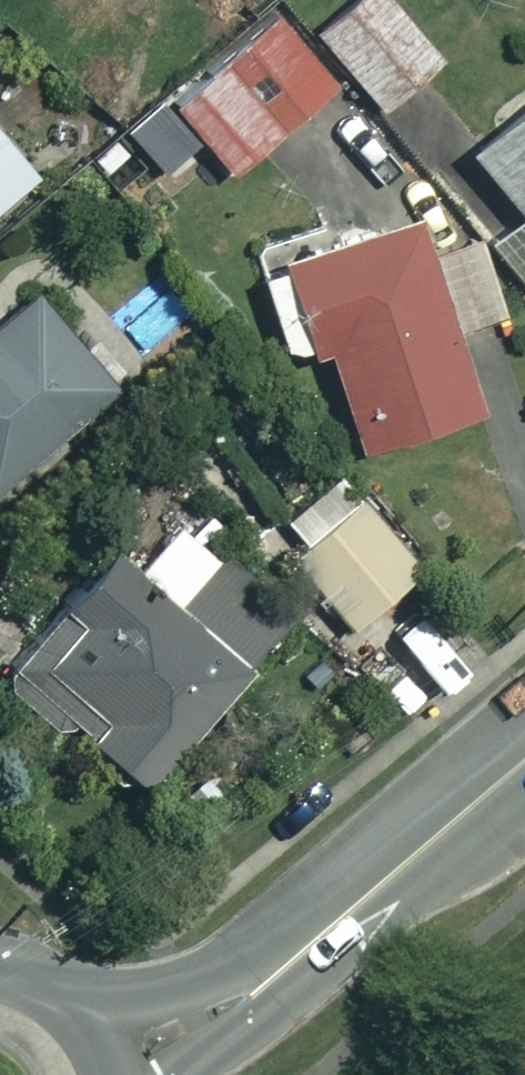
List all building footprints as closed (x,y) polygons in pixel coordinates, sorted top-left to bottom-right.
[(387,0),(341,0),(310,25),(374,104),(433,57),(387,0)] [(332,82),(280,19),(175,105),(226,168),(332,82)] [(465,146),(518,210),(484,238),(524,287),(524,96),(465,146)] [(0,136),(0,197),(30,171),(0,136)] [(419,251),(407,212),(253,263),(283,353),(320,341),(355,446),(474,406),(449,330),(496,314),(470,234),(419,251)] [(31,291),(0,316),(0,474),(133,368),(89,313),(64,332),(31,291)] [(362,500),(291,559),(344,623),(415,564),(362,500)] [(3,681),(63,736),(76,721),(138,778),(287,617),(177,515),(131,565),(107,543),(54,601),(66,612),(3,681)]
